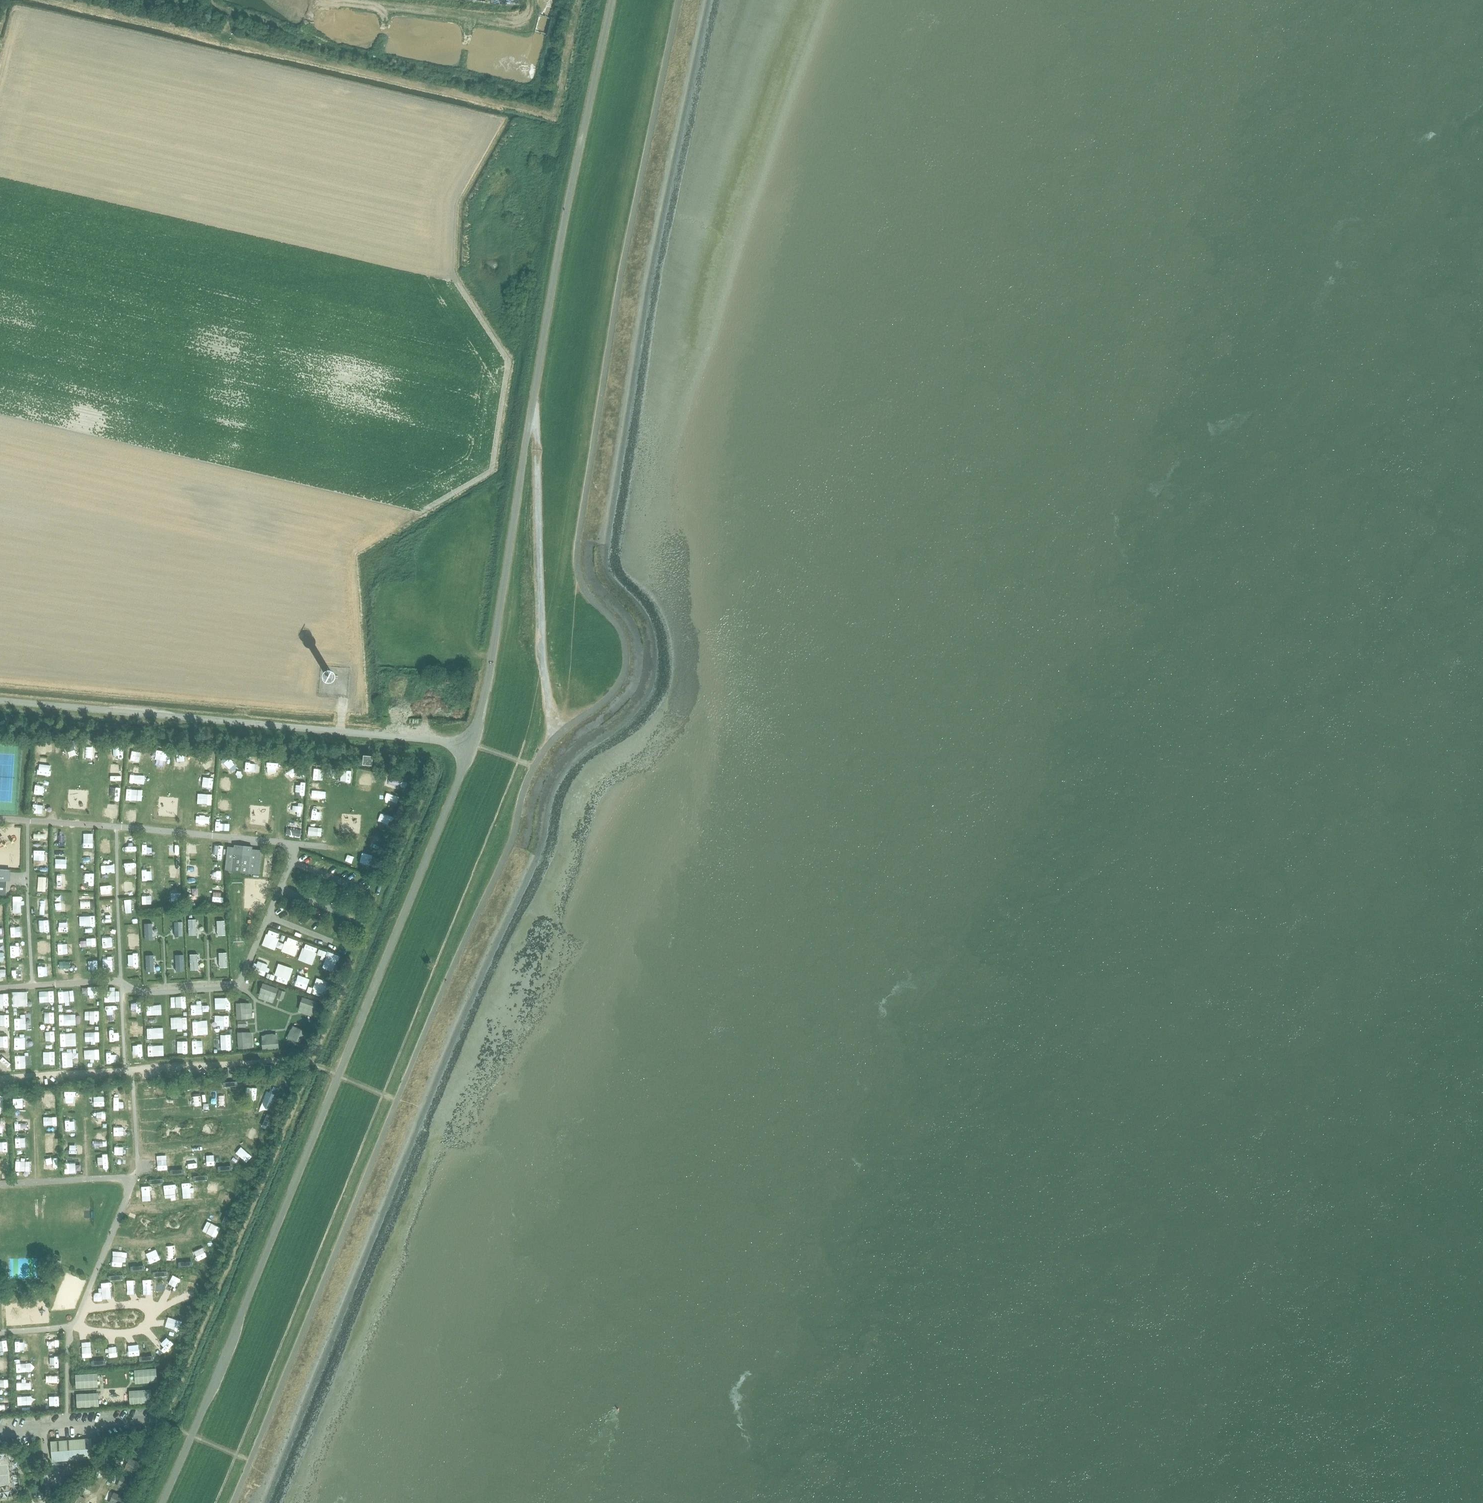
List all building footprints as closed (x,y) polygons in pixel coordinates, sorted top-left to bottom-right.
[(324,679),(327,682),(333,682),(335,679),(335,674),(333,671),(327,671),(324,674),(324,679)] [(74,745),(74,735),(63,735),(64,746),(74,745)] [(45,749),(46,737),(37,737),(36,749),(45,749)] [(91,753),(92,742),(83,742),(82,752),(91,753)] [(113,752),(112,759),(119,759),(119,743),(110,742),(109,752),(113,752)] [(139,756),(140,746),(129,746),(128,756),(139,756)] [(155,746),(155,755),(165,755),(166,746),(155,746)] [(174,760),(183,760),(184,751),(174,750),(174,760)] [(200,762),(210,762),(210,754),(200,753),(200,762)] [(256,754),(247,754),(247,767),(256,767),(256,754)] [(43,766),(41,755),(34,756),(36,767),(43,766)] [(227,766),(228,756),(219,755),(219,765),(227,766)] [(363,755),(362,764),(372,765),(373,756),(363,755)] [(62,768),(72,768),(71,757),(62,757),(62,768)] [(273,770),(273,761),(265,761),(265,770),(273,770)] [(110,773),(118,773),(118,762),(110,763),(110,773)] [(299,773),(300,764),(292,763),(291,773),(299,773)] [(163,777),(164,767),(155,766),(154,776),(163,777)] [(334,776),(349,777),(350,768),(335,767),(334,776)] [(173,779),(181,778),(180,768),(172,768),(173,779)] [(368,780),(369,769),(355,768),(355,779),(368,780)] [(200,781),(208,781),(209,771),(200,770),(200,781)] [(218,782),(227,782),(227,774),(219,774),(218,782)] [(247,774),(245,784),(254,786),(256,776),(247,774)] [(33,775),(32,784),(40,785),(41,775),(33,775)] [(61,777),(60,787),(69,788),(70,778),(61,777)] [(275,786),(274,777),(262,779),(264,788),(275,786)] [(300,787),(300,779),(291,778),(290,787),(300,787)] [(125,783),(125,793),(133,794),(133,783),(125,783)] [(308,785),(307,793),(318,794),(318,786),(308,785)] [(152,796),(161,797),(162,786),(152,786),(152,796)] [(171,797),(179,797),(179,788),(171,788),(171,797)] [(353,789),(353,800),(367,800),(368,790),(353,789)] [(392,798),(394,793),(382,790),(381,795),(392,798)] [(198,801),(207,802),(207,791),(199,791),(198,801)] [(57,806),(72,807),(73,797),(58,796),(57,806)] [(243,805),(252,805),(252,796),(243,796),(243,805)] [(262,806),(271,806),(271,796),(262,796),(262,806)] [(291,806),(301,806),(300,797),(291,797),(291,806)] [(343,810),(343,801),(335,801),(335,810),(343,810)] [(382,811),(390,813),(392,804),(385,802),(382,811)] [(106,813),(113,807),(110,803),(103,809),(106,813)] [(170,818),(178,818),(178,806),(170,806),(170,818)] [(193,809),(193,818),(207,819),(208,810),(193,809)] [(244,815),(244,824),(254,824),(254,815),(244,815)] [(299,831),(300,818),(289,817),(289,831),(299,831)] [(260,827),(269,828),(270,820),(261,819),(260,827)] [(343,830),(343,820),(333,820),(333,830),(343,830)] [(365,840),(373,843),(376,836),(368,833),(365,840)] [(97,834),(97,842),(110,843),(111,834),(97,834)] [(176,849),(176,837),(166,837),(166,849),(176,849)] [(205,841),(204,852),(219,853),(220,842),(205,841)] [(228,846),(226,870),(260,874),(263,851),(253,849),(254,846),(235,844),(235,847),(228,846)] [(36,862),(45,861),(45,850),(35,851),(36,862)] [(360,850),(355,858),(363,862),(367,854),(360,850)] [(122,868),(132,868),(133,860),(123,859),(122,868)] [(76,869),(76,878),(91,878),(91,869),(76,869)] [(63,879),(62,870),(52,870),(52,879),(63,879)] [(7,895),(7,881),(11,881),(11,871),(0,871),(0,895),(7,895)] [(120,885),(129,884),(129,873),(120,873),(120,885)] [(185,884),(186,895),(195,895),(194,883),(185,884)] [(173,886),(167,888),(169,899),(175,897),(173,886)] [(148,887),(140,888),(141,896),(149,894),(148,887)] [(128,894),(119,895),(120,906),(129,905),(128,894)] [(214,931),(222,931),(222,910),(213,910),(214,931)] [(179,911),(171,911),(171,932),(179,932),(179,911)] [(84,913),(83,922),(93,922),(93,913),(84,913)] [(150,913),(141,914),(142,933),(151,933),(150,913)] [(186,931),(194,931),(194,913),(186,913),(186,931)] [(54,915),(53,925),(67,925),(67,916),(54,915)] [(135,921),(125,921),(125,933),(136,932),(135,921)] [(276,949),(277,935),(269,934),(267,947),(276,949)] [(289,950),(298,953),(301,944),(292,941),(289,950)] [(9,942),(9,950),(20,950),(20,943),(9,942)] [(223,944),(215,944),(215,962),(224,962),(223,944)] [(180,946),(172,946),(172,965),(180,965),(180,946)] [(187,946),(187,964),(195,964),(194,946),(187,946)] [(143,948),(143,968),(152,968),(151,948),(143,948)] [(122,950),(122,961),(137,960),(137,949),(122,950)] [(311,951),(307,967),(315,970),(319,954),(311,951)] [(60,963),(55,963),(55,973),(69,973),(69,958),(60,958),(60,963)] [(93,968),(93,959),(81,960),(81,968),(93,968)] [(253,968),(260,970),(263,963),(256,961),(253,968)] [(49,963),(40,963),(40,971),(49,971),(49,963)] [(284,964),(279,978),(288,981),(293,967),(284,964)] [(10,977),(20,976),(19,967),(10,967),(10,977)] [(260,977),(257,985),(275,992),(278,984),(260,977)] [(56,998),(71,997),(71,985),(56,986),(56,998)] [(233,1015),(242,1015),(242,992),(232,993),(233,1015)] [(225,993),(217,994),(219,1017),(227,1016),(225,993)] [(175,1018),(183,1018),(182,995),(175,995),(175,1018)] [(145,997),(146,1019),(154,1019),(154,997),(145,997)] [(198,997),(190,997),(189,1017),(197,1017),(198,997)] [(36,1020),(51,1020),(51,1009),(36,1010),(36,1020)] [(57,1021),(67,1020),(66,1009),(56,1009),(57,1021)] [(11,1024),(28,1024),(28,1014),(11,1014),(11,1024)] [(290,1043),(304,1046),(310,1022),(296,1018),(290,1043)] [(95,1022),(83,1022),(83,1037),(95,1037),(95,1022)] [(242,1023),(234,1023),(234,1046),(242,1045),(242,1023)] [(72,1024),(57,1024),(57,1037),(72,1037),(72,1024)] [(36,1028),(38,1041),(54,1039),(52,1026),(36,1028)] [(176,1028),(176,1049),(184,1049),(184,1027),(176,1028)] [(198,1027),(190,1027),(190,1049),(198,1049),(198,1027)] [(154,1029),(146,1029),(147,1050),(154,1050),(154,1029)] [(13,1032),(12,1043),(24,1044),(24,1032),(13,1032)] [(129,1047),(140,1047),(139,1037),(129,1037),(129,1047)] [(97,1042),(80,1042),(81,1054),(98,1054),(97,1042)] [(42,1047),(43,1057),(54,1057),(53,1046),(42,1047)] [(28,1050),(12,1049),(12,1062),(28,1062),(28,1050)] [(74,1050),(58,1050),(58,1061),(74,1060),(74,1050)] [(275,1073),(255,1075),(256,1083),(276,1081),(275,1073)] [(232,1074),(213,1077),(215,1086),(233,1083),(232,1074)] [(118,1081),(109,1081),(108,1102),(117,1102),(118,1081)] [(60,1091),(59,1099),(72,1100),(72,1091),(60,1091)] [(10,1102),(20,1102),(20,1094),(11,1093),(10,1102)] [(104,1106),(89,1106),(89,1117),(104,1117),(104,1106)] [(11,1121),(20,1121),(20,1110),(11,1110),(11,1121)] [(61,1124),(71,1125),(71,1115),(61,1114),(61,1124)] [(108,1118),(111,1137),(118,1136),(116,1117),(108,1118)] [(219,1124),(197,1124),(197,1137),(205,1137),(205,1131),(219,1131),(219,1124)] [(181,1136),(181,1128),(162,1127),(161,1135),(181,1136)] [(42,1140),(56,1140),(56,1130),(42,1130),(42,1140)] [(104,1132),(94,1132),(95,1143),(105,1143),(104,1132)] [(21,1136),(11,1136),(12,1148),(22,1148),(21,1136)] [(127,1142),(121,1141),(121,1144),(114,1144),(113,1163),(126,1164),(127,1142)] [(104,1149),(94,1150),(94,1162),(105,1162),(104,1149)] [(41,1165),(56,1166),(56,1157),(41,1157),(41,1165)] [(223,1157),(223,1165),(240,1165),(240,1157),(223,1157)] [(26,1160),(13,1160),(13,1169),(26,1169),(26,1160)] [(157,1170),(170,1169),(170,1162),(157,1163),(157,1170)] [(176,1173),(176,1187),(189,1187),(189,1182),(197,1182),(196,1173),(176,1173)] [(161,1176),(140,1176),(140,1185),(161,1185),(161,1176)] [(128,1209),(128,1217),(151,1217),(151,1208),(128,1209)] [(125,1232),(147,1232),(147,1224),(125,1224),(125,1232)] [(29,1254),(10,1253),(8,1270),(21,1271),(21,1264),(28,1265),(29,1254)] [(178,1263),(196,1262),(196,1254),(178,1254),(178,1263)] [(126,1266),(127,1258),(110,1257),(109,1265),(126,1266)] [(155,1279),(155,1271),(134,1271),(135,1279),(155,1279)] [(123,1273),(103,1272),(103,1279),(123,1280),(123,1273)] [(159,1316),(159,1328),(172,1328),(172,1316),(159,1316)] [(131,1332),(131,1327),(139,1327),(139,1322),(117,1322),(117,1332),(131,1332)] [(40,1330),(40,1339),(56,1339),(56,1330),(40,1330)] [(22,1346),(22,1335),(12,1335),(12,1347),(22,1346)] [(110,1351),(109,1361),(126,1362),(126,1352),(110,1351)] [(150,1367),(149,1360),(168,1360),(168,1352),(145,1352),(145,1367),(150,1367)] [(56,1353),(43,1353),(43,1362),(56,1362),(56,1353)] [(132,1373),(142,1373),(141,1361),(131,1361),(132,1373)] [(56,1370),(46,1370),(46,1382),(56,1382),(56,1370)] [(73,1381),(82,1381),(82,1371),(74,1370),(73,1381)] [(14,1376),(14,1385),(30,1385),(29,1376),(14,1376)] [(132,1386),(132,1397),(145,1396),(145,1385),(132,1386)] [(91,1438),(52,1442),(53,1462),(93,1459),(91,1438)] [(111,1487),(105,1496),(114,1502),(120,1493),(111,1487)]
